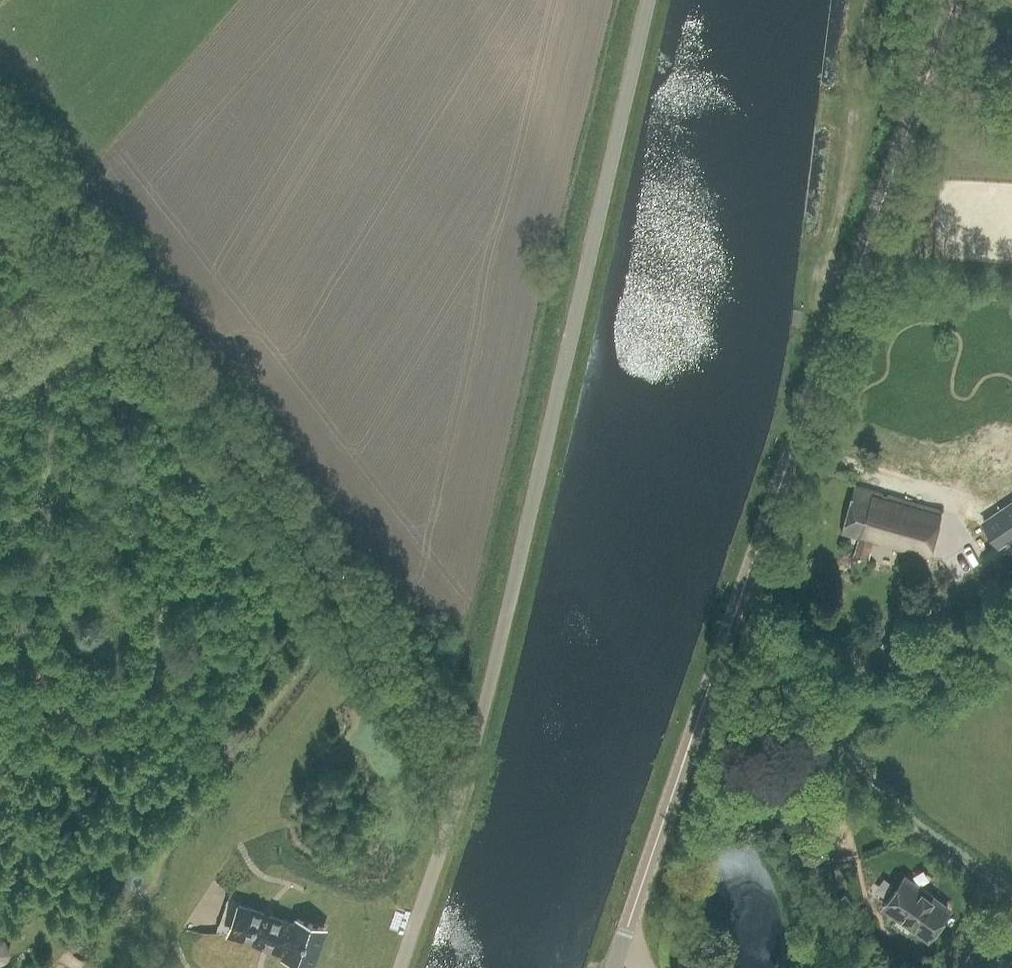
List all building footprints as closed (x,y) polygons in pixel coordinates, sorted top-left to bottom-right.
[(998,448),(998,470),(1011,470),(1011,448),(998,448)] [(870,550),(872,543),(927,559),(941,512),(855,486),(840,533),(859,539),(853,557),(866,560),(869,550),(870,550)] [(982,520),(1000,546),(1011,538),(1011,500),(982,520)] [(929,936),(948,909),(905,878),(885,905),(929,936)] [(286,957),(316,967),(329,932),(299,921),(298,924),(241,903),(230,933),(287,954),(286,957)] [(852,912),(844,918),(848,923),(856,917),(852,912)] [(9,962),(13,951),(6,938),(0,936),(0,966),(9,962)]
